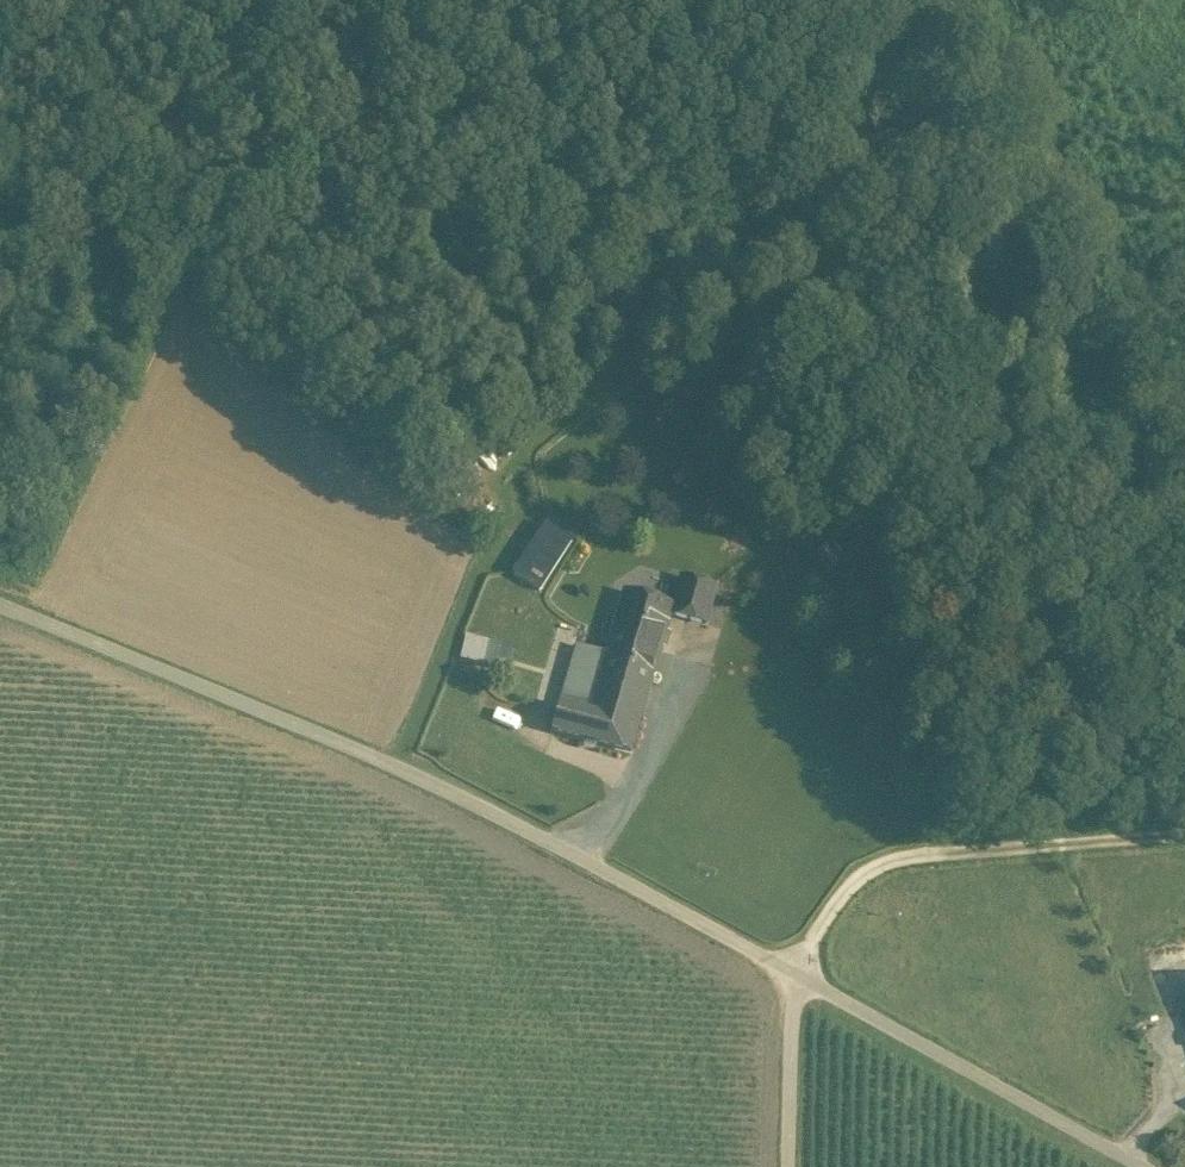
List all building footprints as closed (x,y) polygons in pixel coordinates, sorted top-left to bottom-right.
[(552,530),(520,579),(539,592),(571,542),(552,530)] [(717,588),(681,578),(673,607),(671,615),(706,625),(717,588)] [(673,607),(624,592),(605,655),(598,678),(648,693),(671,615),(673,607)] [(478,639),(466,636),(461,660),(472,663),(473,663),(478,639)] [(490,642),(478,639),(473,663),(484,666),(490,642)] [(507,646),(492,643),(486,666),(501,669),(507,646)] [(648,693),(598,678),(605,655),(576,646),(559,706),(560,707),(553,731),(631,752),(648,693)]
